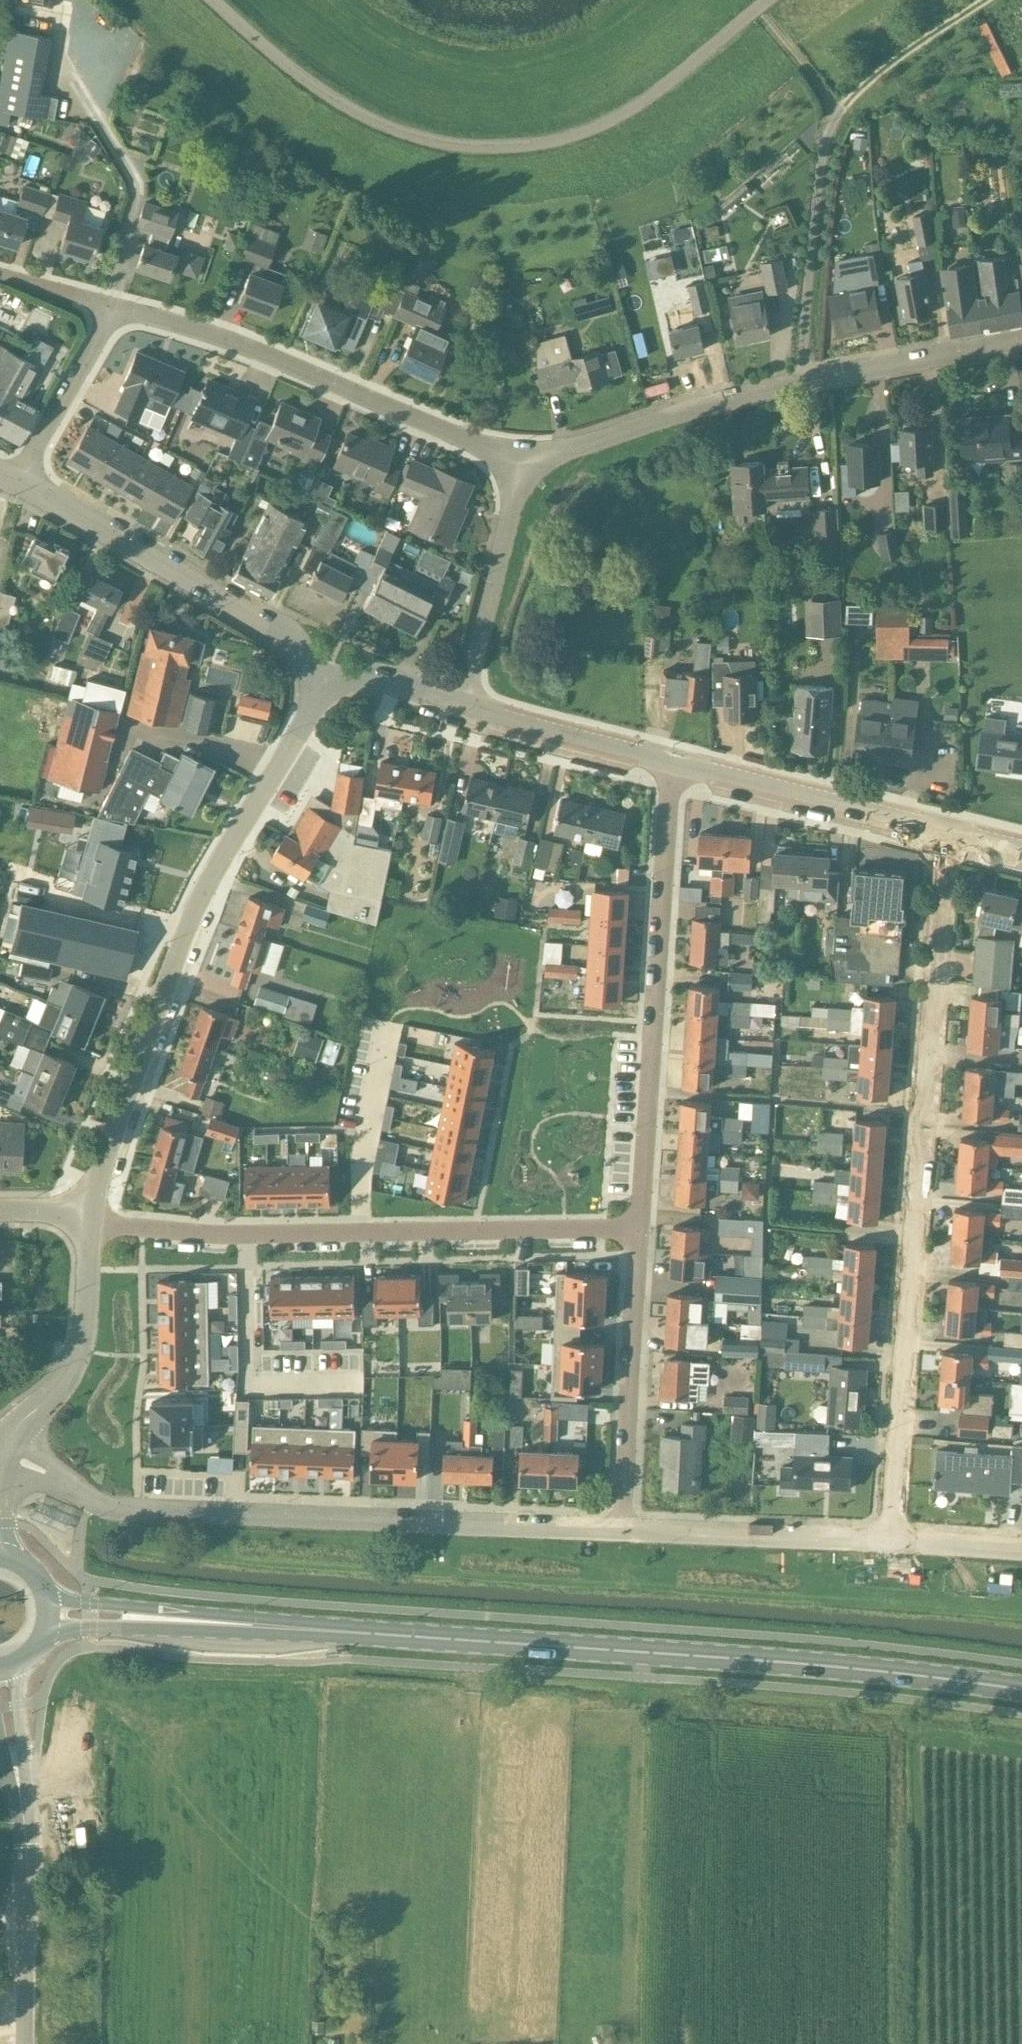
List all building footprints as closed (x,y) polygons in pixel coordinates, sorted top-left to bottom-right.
[(988,21),(977,26),(999,69),(1010,64),(988,21)] [(40,94),(50,36),(10,29),(0,81),(0,109),(53,119),(57,98),(40,94)] [(20,117),(17,125),(28,129),(31,121),(20,117)] [(0,145),(0,152),(21,160),(28,141),(5,132),(0,145)] [(855,135),(853,144),(867,145),(868,136),(855,135)] [(140,137),(137,146),(148,150),(151,140),(140,137)] [(91,139),(84,150),(95,157),(101,146),(91,139)] [(1010,151),(1010,159),(1020,159),(1020,151),(1010,151)] [(993,158),(994,214),(1007,214),(1006,157),(993,158)] [(49,194),(23,184),(15,207),(41,216),(49,194)] [(87,202),(59,193),(51,218),(67,223),(59,249),(72,253),(73,258),(84,262),(88,258),(89,258),(92,248),(95,248),(96,245),(93,244),(105,211),(86,205),(87,202)] [(179,210),(145,200),(135,227),(151,232),(147,245),(144,244),(136,268),(168,278),(171,267),(176,268),(175,270),(197,277),(204,256),(183,249),(180,257),(164,251),(168,237),(170,238),(179,210)] [(15,246),(25,217),(0,209),(0,241),(15,246)] [(928,211),(914,214),(919,243),(933,240),(928,211)] [(279,231),(254,223),(250,233),(248,233),(246,237),(240,254),(239,257),(254,263),(251,273),(249,273),(238,302),(268,314),(284,273),(267,267),(275,244),(274,243),(279,231)] [(690,237),(687,227),(675,230),(678,241),(690,237)] [(230,232),(224,249),(240,254),(246,237),(230,232)] [(417,234),(412,245),(423,250),(428,240),(417,234)] [(727,245),(704,250),(707,264),(730,259),(727,245)] [(835,259),(831,295),(838,331),(868,325),(867,321),(880,319),(874,287),(873,288),(872,283),(887,280),(882,250),(867,253),(835,259)] [(982,330),(1021,323),(1021,310),(1016,273),(1014,254),(972,260),(972,264),(976,290),(982,330)] [(784,265),(783,258),(761,263),(767,294),(789,290),(789,288),(784,265)] [(933,313),(922,259),(909,261),(911,276),(897,278),(904,318),(933,313)] [(624,275),(620,261),(610,264),(614,279),(624,275)] [(714,263),(707,265),(709,275),(717,274),(714,263)] [(952,335),(982,330),(976,290),(972,264),(949,268),(943,278),(952,335)] [(713,310),(705,282),(689,286),(700,328),(714,324),(710,311),(713,310)] [(390,284),(379,307),(394,314),(404,291),(403,290),(390,284)] [(394,314),(393,316),(416,327),(400,362),(416,369),(414,370),(416,371),(414,375),(428,381),(430,377),(431,377),(436,366),(448,371),(454,356),(443,351),(452,333),(436,325),(445,307),(442,305),(444,300),(431,294),(428,299),(404,288),(403,290),(404,291),(394,314)] [(372,303),(350,293),(343,311),(315,299),(300,333),(333,348),(335,344),(351,351),(372,303)] [(762,293),(747,297),(730,300),(739,342),(771,335),(762,293)] [(613,309),(608,294),(588,300),(592,315),(613,309)] [(511,301),(499,302),(500,315),(512,314),(511,301)] [(16,331),(22,312),(0,305),(0,326),(16,331)] [(684,328),(680,312),(668,315),(672,332),(670,332),(676,356),(704,350),(698,325),(684,328)] [(573,359),(566,335),(538,343),(537,369),(542,388),(577,378),(580,389),(607,381),(606,379),(623,374),(616,350),(599,355),(598,352),(573,359)] [(22,356),(5,347),(0,357),(0,412),(10,393),(4,390),(22,356)] [(126,386),(115,410),(138,420),(140,421),(146,406),(166,414),(170,404),(181,408),(188,393),(177,388),(184,371),(138,352),(124,385),(126,386)] [(0,412),(0,431),(19,442),(38,408),(21,399),(39,365),(22,356),(4,390),(10,393),(0,412)] [(491,356),(478,361),(483,374),(496,369),(491,356)] [(222,430),(237,436),(239,437),(244,423),(254,400),(238,393),(236,399),(223,394),(225,390),(207,382),(204,391),(191,386),(188,393),(181,408),(224,426),(222,430)] [(282,403),(270,432),(268,435),(270,436),(294,446),(292,452),(319,463),(331,436),(315,429),(320,418),(282,403)] [(1008,414),(961,417),(963,460),(1021,457),(1021,430),(1009,431),(1008,414)] [(109,420),(105,429),(117,436),(122,427),(109,420)] [(917,428),(914,422),(904,422),(902,429),(900,429),(901,441),(890,442),(891,460),(902,460),(902,461),(917,461),(918,474),(932,473),(930,428),(917,428)] [(95,475),(114,441),(88,426),(68,459),(81,467),(80,470),(93,477),(95,475)] [(242,461),(241,463),(257,469),(264,452),(267,450),(266,447),(267,443),(266,442),(268,435),(270,432),(256,426),(256,428),(250,442),(242,461)] [(375,445),(347,434),(334,465),(378,483),(375,490),(388,495),(398,471),(385,466),(392,449),(376,443),(375,445)] [(237,436),(229,455),(242,461),(250,442),(239,437),(237,436)] [(120,492),(121,490),(140,456),(114,441),(95,475),(107,482),(106,484),(120,492)] [(880,481),(878,442),(848,444),(849,463),(841,463),(842,496),(856,495),(856,482),(880,481)] [(165,452),(159,462),(168,467),(174,458),(165,452)] [(145,507),(147,505),(166,471),(140,456),(121,490),(133,497),(132,499),(145,507)] [(433,470),(412,461),(400,489),(417,495),(419,490),(430,495),(415,531),(450,545),(460,521),(456,519),(471,484),(434,469),(433,470)] [(766,470),(765,463),(733,465),(736,510),(768,508),(767,500),(810,498),(808,467),(766,470)] [(195,465),(191,472),(200,477),(204,470),(195,465)] [(192,486),(166,471),(147,505),(159,512),(158,514),(172,522),(192,486)] [(314,472),(306,492),(333,504),(335,499),(326,495),(330,485),(317,479),(318,477),(319,474),(314,472)] [(205,475),(186,510),(205,521),(191,547),(213,559),(229,531),(238,513),(231,509),(208,498),(217,482),(215,481),(205,475)] [(966,485),(949,485),(952,536),(969,536),(966,485)] [(261,498),(258,504),(265,508),(268,501),(261,498)] [(319,502),(315,510),(326,516),(331,507),(319,502)] [(270,596),(307,523),(269,503),(232,577),(270,596)] [(950,527),(949,503),(924,504),(925,528),(950,527)] [(840,536),(838,507),(814,509),(816,538),(840,536)] [(314,543),(301,569),(313,575),(309,584),(338,599),(346,583),(358,589),(362,582),(365,575),(368,570),(331,551),(348,516),(332,508),(314,543)] [(902,555),(897,529),(878,533),(883,559),(902,555)] [(386,531),(381,544),(393,550),(399,537),(386,531)] [(52,547),(35,538),(23,563),(32,567),(30,572),(38,576),(54,583),(71,551),(55,543),(52,547)] [(389,619),(406,584),(382,573),(393,550),(381,544),(368,570),(365,575),(376,580),(362,609),(364,610),(365,607),(389,619)] [(423,548),(418,559),(445,572),(451,561),(449,560),(428,550),(423,548)] [(412,571),(406,584),(389,619),(413,631),(412,633),(414,634),(429,605),(440,611),(455,581),(442,575),(437,584),(412,571)] [(91,576),(81,597),(97,605),(86,628),(99,634),(120,590),(104,582),(105,580),(96,576),(95,578),(91,576)] [(0,592),(0,625),(6,627),(14,596),(0,592)] [(838,601),(813,601),(813,634),(838,634),(838,601)] [(655,604),(654,614),(669,615),(670,605),(655,604)] [(873,623),(874,605),(848,604),(847,622),(873,623)] [(878,605),(878,635),(908,636),(908,605),(878,605)] [(79,613),(64,606),(52,635),(67,642),(79,613)] [(918,616),(918,632),(925,632),(933,632),(933,616),(918,616)] [(150,627),(128,713),(177,726),(186,691),(180,691),(187,661),(199,663),(201,655),(203,643),(192,641),(192,638),(150,627)] [(671,631),(661,630),(660,635),(648,633),(646,654),(659,656),(660,649),(670,650),(671,631)] [(717,634),(717,651),(729,651),(729,634),(717,634)] [(908,636),(878,635),(878,658),(908,658),(908,636)] [(713,642),(696,640),(693,674),(664,671),(660,704),(668,705),(669,708),(676,708),(678,706),(706,709),(710,676),(713,642)] [(728,662),(728,661),(712,661),(713,698),(725,697),(726,718),(757,717),(756,674),(734,675),(728,662)] [(71,686),(47,778),(61,781),(57,795),(80,801),(83,787),(99,791),(125,688),(87,678),(85,685),(74,682),(77,670),(54,664),(50,680),(71,686)] [(794,732),(793,749),(828,752),(833,688),(812,686),(798,685),(798,689),(795,717),(790,716),(789,732),(794,732)] [(217,699),(189,692),(181,725),(209,732),(217,699)] [(893,703),(892,703),(890,715),(889,715),(885,753),(910,757),(917,700),(894,696),(893,703)] [(890,715),(892,703),(862,699),(861,711),(859,711),(854,749),(885,753),(889,715),(890,715)] [(945,705),(944,719),(958,720),(959,706),(945,705)] [(986,716),(984,730),(983,730),(977,765),(1021,772),(1021,735),(1005,733),(1007,719),(986,716)] [(97,816),(125,822),(133,823),(149,791),(160,796),(159,797),(189,813),(212,768),(182,753),(179,759),(165,752),(158,765),(130,750),(97,816)] [(401,807),(403,798),(408,768),(382,763),(375,797),(363,795),(358,823),(373,825),(375,808),(381,808),(381,804),(401,807)] [(437,773),(408,768),(403,798),(431,804),(437,773)] [(355,842),(358,823),(363,795),(361,795),(364,778),(339,774),(333,808),(316,798),(292,838),(286,835),(272,858),(304,877),(306,876),(331,891),(328,910),(378,924),(382,900),(393,849),(378,846),(355,842)] [(464,811),(495,818),(503,786),(471,779),(464,811)] [(503,786),(495,818),(496,818),(493,832),(507,835),(517,837),(520,824),(527,826),(534,794),(503,786)] [(555,832),(587,840),(594,808),(563,800),(555,832)] [(27,821),(26,825),(39,827),(59,831),(63,811),(30,805),(27,821)] [(626,815),(594,808),(587,840),(619,847),(626,815)] [(443,818),(427,814),(422,839),(432,841),(438,842),(443,818)] [(82,852),(70,892),(76,893),(120,905),(134,854),(118,849),(125,822),(97,816),(92,816),(86,839),(91,840),(87,853),(82,852)] [(448,817),(439,858),(455,862),(465,821),(448,817)] [(373,825),(358,823),(355,842),(378,846),(381,836),(373,825)] [(718,893),(722,894),(723,876),(724,869),(726,835),(701,833),(699,865),(713,866),(711,893),(718,893)] [(542,835),(535,862),(557,868),(564,840),(542,835)] [(751,836),(726,835),(724,869),(733,869),(733,867),(749,869),(751,836)] [(536,839),(519,836),(514,863),(531,866),(536,839)] [(432,841),(430,854),(437,855),(440,843),(438,842),(432,841)] [(800,895),(803,854),(792,854),(792,847),(779,846),(779,853),(777,853),(775,884),(788,885),(787,897),(799,897),(800,895)] [(815,855),(803,854),(800,895),(799,897),(826,899),(825,911),(837,911),(840,872),(829,871),(830,856),(829,856),(829,849),(815,848),(815,855)] [(581,864),(584,851),(574,849),(571,861),(581,864)] [(514,865),(512,874),(527,878),(529,868),(514,865)] [(615,867),(614,882),(630,883),(630,868),(615,867)] [(837,915),(834,953),(834,957),(837,957),(836,979),(893,984),(894,971),(899,972),(904,921),(905,921),(906,920),(907,919),(907,918),(907,917),(907,916),(906,915),(905,915),(904,914),(903,914),(906,874),(855,870),(851,916),(837,915)] [(723,876),(722,894),(734,895),(735,876),(733,876),(723,876)] [(760,878),(745,876),(744,896),(758,897),(760,878)] [(292,885),(288,893),(295,898),(300,890),(292,885)] [(776,888),(761,887),(759,922),(771,922),(772,911),(774,911),(776,888)] [(595,890),(593,918),(625,921),(627,893),(595,890)] [(974,982),(1000,984),(1010,985),(1013,940),(994,938),(997,923),(1021,929),(1021,907),(1015,906),(1017,898),(986,891),(980,920),(982,920),(978,936),(974,982)] [(250,898),(240,931),(263,938),(263,936),(267,924),(279,928),(285,909),(250,898)] [(499,898),(496,914),(516,917),(519,902),(499,898)] [(135,927),(21,902),(10,951),(124,976),(135,927)] [(330,912),(307,904),(302,918),(325,926),(330,912)] [(549,921),(565,923),(566,908),(550,907),(550,913),(549,921)] [(566,908),(565,923),(581,924),(582,909),(566,908)] [(593,918),(592,946),(623,948),(625,921),(593,918)] [(696,918),(693,961),(719,963),(719,951),(731,952),(731,940),(732,930),(721,929),(722,919),(696,918)] [(263,938),(240,931),(229,964),(239,967),(234,984),(245,989),(251,971),(260,974),(271,938),(263,936),(263,938)] [(739,931),(738,940),(755,942),(756,932),(739,931)] [(824,951),(832,952),(834,934),(826,933),(824,951)] [(592,946),(590,971),(590,973),(621,975),(623,948),(592,946)] [(52,967),(22,961),(19,974),(50,980),(52,967)] [(545,976),(562,977),(562,963),(546,962),(545,976)] [(562,963),(562,977),(578,978),(579,964),(562,963)] [(621,975),(590,973),(588,999),(588,1001),(620,1003),(621,975)] [(728,988),(751,990),(752,975),(729,973),(728,988)] [(766,976),(766,991),(782,992),(782,977),(766,976)] [(52,987),(46,1001),(92,1021),(102,997),(69,983),(65,992),(56,988),(52,987)] [(971,1022),(1019,1026),(1020,1025),(1021,997),(1021,991),(1010,990),(1009,990),(1010,985),(1000,984),(998,999),(979,997),(973,997),(971,1022)] [(290,995),(261,985),(254,1004),(283,1014),(290,995)] [(691,985),(689,1010),(719,1012),(730,1013),(731,1000),(719,999),(720,987),(691,985)] [(852,1009),(852,1019),(894,1023),(896,998),(866,996),(865,1006),(853,1005),(852,1009)] [(731,1000),(730,1013),(751,1014),(752,1001),(731,1000)] [(83,1044),(92,1021),(46,1001),(36,1024),(83,1044)] [(812,1015),(852,1019),(852,1009),(829,1006),(829,1007),(813,1006),(812,1015)] [(0,1017),(0,1023),(26,1033),(32,1020),(19,1014),(4,1008),(0,1017)] [(205,1008),(193,1041),(216,1049),(220,1036),(231,1040),(238,1020),(205,1008)] [(689,1010),(688,1035),(717,1037),(719,1012),(689,1010)] [(730,1013),(729,1025),(750,1026),(751,1014),(730,1013)] [(827,1028),(851,1030),(852,1019),(812,1015),(801,1014),(800,1024),(827,1027),(827,1028)] [(851,1030),(851,1031),(863,1032),(862,1045),(892,1048),(894,1023),(852,1019),(851,1030)] [(1019,1026),(971,1022),(969,1048),(998,1050),(998,1048),(1014,1050),(1015,1037),(1019,1026)] [(22,1044),(26,1033),(0,1023),(0,1036),(22,1044)] [(304,1031),(297,1053),(317,1060),(325,1038),(304,1031)] [(687,1046),(686,1059),(715,1061),(727,1062),(727,1048),(728,1038),(717,1037),(688,1035),(687,1046)] [(332,1038),(324,1061),(336,1065),(344,1042),(332,1038)] [(198,1099),(216,1049),(193,1041),(182,1074),(192,1078),(186,1095),(198,1099)] [(399,1042),(397,1054),(405,1055),(408,1043),(399,1042)] [(456,1043),(452,1064),(491,1072),(495,1051),(496,1051),(497,1050),(456,1042),(455,1043),(456,1043)] [(849,1057),(848,1069),(890,1072),(892,1048),(862,1045),(850,1044),(849,1057)] [(23,1069),(22,1071),(33,1075),(64,1088),(74,1065),(44,1053),(31,1048),(23,1069)] [(727,1049),(727,1062),(747,1064),(748,1050),(727,1049)] [(772,1065),(773,1052),(748,1050),(747,1064),(772,1065)] [(824,1067),(848,1069),(849,1057),(825,1055),(824,1067)] [(686,1059),(684,1085),(714,1087),(715,1061),(686,1059)] [(727,1062),(726,1074),(746,1076),(747,1064),(727,1062)] [(395,1063),(393,1075),(401,1076),(403,1064),(395,1063)] [(452,1064),(448,1086),(487,1093),(491,1072),(452,1064)] [(824,1067),(824,1077),(847,1078),(848,1069),(824,1067)] [(1020,1072),(967,1068),(965,1093),(994,1095),(994,1094),(1014,1096),(1015,1082),(1020,1083),(1020,1072)] [(848,1069),(847,1078),(859,1079),(858,1095),(888,1097),(890,1072),(848,1069)] [(22,1071),(18,1082),(28,1086),(24,1097),(55,1110),(64,1088),(33,1075),(22,1071)] [(393,1075),(390,1087),(398,1088),(401,1076),(393,1075)] [(448,1086),(444,1107),(483,1115),(487,1093),(448,1086)] [(993,1108),(994,1095),(965,1093),(963,1118),(1009,1122),(1010,1109),(993,1108)] [(207,1096),(202,1109),(220,1115),(225,1102),(207,1096)] [(683,1102),(681,1127),(711,1129),(722,1130),(723,1116),(712,1115),(713,1104),(683,1102)] [(752,1102),(751,1131),(769,1133),(770,1103),(752,1102)] [(387,1104),(384,1116),(392,1118),(395,1106),(387,1104)] [(444,1107),(439,1128),(478,1136),(483,1115),(444,1107)] [(234,1139),(239,1123),(213,1114),(208,1131),(234,1139)] [(384,1116),(382,1128),(390,1130),(392,1118),(384,1116)] [(722,1130),(742,1131),(743,1118),(723,1116),(722,1130)] [(164,1126),(155,1161),(178,1167),(189,1124),(167,1119),(165,1127),(164,1126)] [(19,1167),(22,1122),(0,1120),(0,1165),(19,1167)] [(854,1133),(854,1146),(884,1148),(886,1123),(855,1120),(855,1121),(854,1133)] [(709,1153),(711,1129),(681,1127),(680,1151),(709,1153)] [(439,1128),(435,1149),(474,1157),(478,1136),(439,1128)] [(741,1142),(742,1131),(722,1130),(721,1141),(741,1142)] [(819,1130),(818,1142),(842,1144),(843,1132),(819,1130)] [(959,1164),(989,1167),(989,1166),(997,1167),(999,1153),(1021,1154),(1021,1133),(995,1131),(994,1142),(991,1142),(961,1139),(959,1164)] [(320,1132),(308,1133),(308,1141),(321,1141),(320,1132)] [(267,1133),(255,1133),(255,1142),(268,1142),(267,1133)] [(280,1133),(267,1133),(268,1142),(280,1141),(280,1133)] [(308,1133),(296,1133),(296,1141),(308,1141),(308,1133)] [(842,1145),(818,1142),(817,1152),(841,1154),(842,1145)] [(882,1172),(884,1148),(854,1146),(852,1170),(882,1172)] [(378,1147),(376,1159),(384,1161),(386,1149),(378,1147)] [(435,1149),(431,1170),(470,1178),(474,1157),(435,1149)] [(679,1163),(678,1176),(707,1178),(719,1179),(720,1165),(708,1165),(709,1153),(680,1151),(679,1163)] [(376,1159),(373,1171),(381,1172),(384,1161),(376,1159)] [(174,1180),(178,1167),(155,1161),(146,1194),(180,1203),(185,1183),(174,1180)] [(329,1164),(309,1165),(309,1204),(330,1204),(330,1205),(331,1205),(330,1163),(329,1163),(329,1164)] [(988,1179),(989,1167),(959,1164),(957,1190),(987,1192),(987,1191),(1003,1192),(1005,1181),(988,1179)] [(248,1165),(246,1165),(247,1206),(248,1206),(248,1205),(269,1205),(268,1165),(248,1166),(248,1165)] [(288,1165),(268,1165),(269,1205),(289,1205),(288,1165)] [(309,1165),(288,1165),(289,1205),(309,1204),(309,1165)] [(720,1165),(719,1179),(739,1180),(740,1167),(720,1165)] [(425,1191),(425,1192),(466,1201),(466,1199),(465,1199),(470,1178),(431,1170),(426,1191),(425,1191)] [(839,1181),(838,1193),(850,1194),(880,1197),(882,1172),(852,1170),(851,1182),(839,1181)] [(207,1174),(201,1194),(213,1197),(219,1177),(207,1174)] [(677,1190),(676,1201),(706,1203),(706,1192),(718,1193),(718,1190),(719,1179),(707,1178),(678,1176),(677,1187),(677,1190)] [(719,1179),(718,1190),(739,1191),(739,1180),(719,1179)] [(815,1179),(814,1191),(838,1193),(839,1181),(815,1179)] [(744,1197),(760,1198),(761,1181),(744,1180),(744,1197)] [(814,1191),(813,1200),(838,1203),(838,1193),(814,1191)] [(849,1204),(848,1219),(878,1222),(880,1197),(850,1194),(849,1204)] [(950,1219),(949,1231),(954,1231),(953,1235),(984,1238),(985,1224),(1000,1225),(1001,1213),(956,1210),(955,1220),(950,1219)] [(720,1216),(718,1234),(744,1236),(753,1236),(752,1253),(764,1253),(765,1218),(745,1217),(745,1218),(720,1216)] [(675,1228),(673,1251),(699,1253),(700,1241),(710,1241),(710,1230),(700,1230),(700,1229),(675,1228)] [(984,1238),(953,1235),(951,1261),(981,1263),(981,1260),(997,1260),(998,1251),(983,1250),(984,1238)] [(834,1257),(833,1268),(844,1269),(874,1272),(876,1246),(846,1244),(845,1258),(834,1257)] [(709,1254),(673,1251),(671,1275),(707,1277),(709,1254)] [(746,1253),(745,1275),(763,1276),(764,1253),(746,1253)] [(809,1255),(808,1266),(833,1268),(834,1257),(809,1255)] [(1010,1276),(1021,1277),(1021,1259),(1001,1257),(1000,1274),(1010,1275),(1010,1276)] [(808,1266),(807,1276),(832,1278),(832,1274),(833,1268),(808,1266)] [(517,1267),(516,1293),(530,1293),(531,1268),(517,1267)] [(843,1279),(842,1294),(872,1296),(873,1282),(874,1272),(844,1269),(843,1279)] [(558,1272),(557,1295),(606,1297),(607,1275),(558,1272)] [(420,1275),(398,1275),(399,1315),(420,1314),(420,1324),(435,1324),(434,1298),(421,1298),(421,1273),(420,1273),(420,1275)] [(501,1299),(501,1273),(479,1273),(479,1280),(460,1280),(460,1274),(440,1274),(440,1300),(449,1300),(449,1319),(493,1318),(493,1299),(501,1299)] [(717,1273),(716,1288),(762,1291),(763,1286),(763,1276),(745,1275),(717,1273)] [(354,1275),(333,1276),(334,1316),(354,1315),(354,1316),(356,1316),(355,1274),(354,1274),(354,1275)] [(399,1315),(398,1275),(377,1275),(377,1274),(375,1274),(376,1298),(363,1299),(363,1325),(378,1324),(378,1315),(399,1315)] [(273,1317),(293,1317),(293,1277),(272,1277),(272,1276),(271,1276),(272,1318),(273,1318),(273,1317)] [(314,1316),(313,1276),(293,1277),(293,1317),(314,1316)] [(333,1276),(313,1276),(314,1316),(334,1316),(333,1276)] [(1010,1276),(1009,1289),(1021,1290),(1021,1277),(1010,1276)] [(160,1307),(209,1306),(208,1280),(158,1281),(158,1283),(160,1283),(160,1307)] [(950,1281),(948,1306),(978,1309),(979,1295),(994,1296),(995,1286),(980,1284),(950,1281)] [(716,1288),(715,1299),(728,1299),(750,1301),(749,1309),(749,1322),(761,1323),(762,1291),(716,1288)] [(229,1306),(238,1306),(238,1294),(229,1294),(229,1306)] [(840,1317),(840,1318),(870,1321),(872,1296),(842,1294),(840,1317)] [(557,1295),(555,1329),(581,1330),(582,1318),(605,1319),(606,1297),(557,1295)] [(669,1295),(668,1319),(709,1322),(710,1298),(706,1298),(696,1297),(669,1295)] [(803,1315),(829,1318),(829,1316),(830,1307),(804,1304),(803,1315)] [(161,1320),(161,1332),(209,1332),(209,1306),(160,1307),(160,1310),(159,1310),(159,1320),(161,1320)] [(238,1318),(238,1306),(229,1306),(230,1318),(238,1318)] [(985,1323),(987,1309),(978,1309),(948,1306),(946,1332),(976,1334),(976,1333),(992,1334),(993,1323),(985,1323)] [(802,1325),(828,1327),(829,1318),(803,1315),(802,1325)] [(829,1318),(828,1327),(839,1328),(837,1344),(868,1347),(870,1321),(840,1318),(829,1318)] [(668,1319),(667,1344),(692,1345),(708,1346),(708,1345),(709,1322),(668,1319)] [(741,1323),(740,1338),(742,1338),(760,1339),(761,1324),(741,1323)] [(555,1329),(553,1364),(602,1366),(604,1344),(580,1342),(581,1330),(555,1329)] [(762,1350),(761,1350),(798,1353),(799,1351),(800,1339),(786,1337),(786,1331),(762,1329),(761,1349),(762,1350)] [(1005,1330),(1004,1344),(1021,1346),(1021,1331),(1005,1330)] [(161,1332),(161,1358),(210,1357),(209,1332),(161,1332)] [(740,1338),(723,1337),(722,1355),(759,1357),(760,1339),(742,1338),(740,1338)] [(335,1348),(335,1339),(322,1339),(322,1348),(335,1348)] [(347,1339),(335,1339),(335,1348),(347,1348),(347,1339)] [(294,1348),(293,1340),(281,1340),(281,1349),(294,1348)] [(306,1340),(293,1340),(294,1348),(306,1348),(306,1340)] [(230,1356),(239,1356),(239,1344),(230,1344),(230,1356)] [(1000,1360),(1011,1361),(1021,1361),(1021,1362),(1021,1348),(1001,1346),(1000,1360)] [(827,1353),(799,1351),(798,1353),(761,1350),(761,1365),(825,1370),(827,1354),(827,1353)] [(944,1352),(942,1377),(972,1380),(973,1366),(989,1367),(990,1356),(944,1352)] [(239,1369),(239,1356),(230,1356),(231,1369),(239,1369)] [(210,1357),(161,1358),(162,1382),(160,1382),(160,1384),(210,1383),(210,1357)] [(690,1362),(668,1361),(666,1382),(662,1382),(662,1398),(698,1400),(699,1383),(709,1383),(710,1364),(690,1363),(690,1362)] [(553,1364),(552,1398),(578,1399),(578,1387),(601,1389),(602,1366),(553,1364)] [(458,1387),(459,1368),(441,1367),(441,1376),(433,1375),(433,1386),(458,1387)] [(829,1423),(858,1425),(860,1400),(864,1400),(866,1370),(833,1367),(830,1405),(821,1404),(815,1407),(814,1415),(819,1420),(829,1421),(829,1423)] [(969,1405),(968,1415),(990,1417),(993,1417),(995,1396),(971,1394),(972,1380),(942,1377),(940,1403),(969,1405)] [(522,1383),(510,1383),(510,1397),(522,1397),(522,1383)] [(749,1395),(725,1394),(724,1411),(748,1412),(749,1395)] [(331,1406),(331,1397),(319,1397),(319,1406),(331,1406)] [(343,1397),(331,1397),(331,1406),(344,1406),(343,1397)] [(269,1407),(281,1407),(281,1398),(268,1398),(269,1407)] [(281,1398),(281,1407),(293,1406),(293,1398),(281,1398)] [(509,1426),(512,1426),(524,1426),(525,1426),(526,1399),(510,1398),(509,1426)] [(235,1425),(250,1425),(251,1400),(237,1399),(235,1425)] [(194,1400),(151,1401),(151,1426),(204,1425),(206,1425),(206,1400),(194,1400)] [(564,1401),(552,1400),(552,1406),(559,1407),(559,1416),(563,1416),(564,1401)] [(775,1426),(776,1402),(759,1402),(758,1426),(775,1426)] [(545,1406),(544,1422),(559,1423),(559,1422),(559,1416),(559,1407),(552,1406),(545,1406)] [(732,1415),(731,1427),(754,1428),(755,1416),(732,1415)] [(990,1417),(968,1415),(963,1415),(961,1434),(982,1436),(988,1437),(990,1417)] [(465,1419),(464,1431),(477,1432),(477,1420),(465,1419)] [(1014,1423),(992,1421),(991,1434),(1013,1436),(1014,1423)] [(559,1423),(544,1422),(544,1424),(544,1438),(558,1438),(559,1423)] [(277,1473),(279,1425),(253,1424),(251,1474),(253,1474),(253,1472),(277,1473)] [(204,1425),(151,1426),(152,1450),(195,1449),(204,1449),(204,1425)] [(250,1425),(235,1425),(234,1451),(248,1451),(250,1425)] [(290,1474),(303,1474),(305,1426),(279,1425),(277,1473),(280,1473),(280,1474),(290,1475),(290,1474)] [(468,1454),(467,1481),(492,1482),(493,1466),(504,1467),(506,1426),(495,1425),(494,1445),(493,1445),(493,1455),(483,1455),(483,1445),(477,1444),(470,1444),(470,1454),(468,1454)] [(305,1426),(303,1474),(329,1475),(331,1427),(305,1426)] [(524,1426),(512,1426),(511,1445),(523,1445),(524,1426)] [(707,1426),(683,1426),(683,1438),(663,1437),(663,1455),(667,1455),(665,1489),(694,1491),(694,1481),(696,1481),(696,1477),(694,1476),(696,1440),(706,1440),(707,1426)] [(356,1428),(331,1427),(329,1475),(353,1476),(353,1478),(354,1478),(356,1428)] [(363,1428),(362,1453),(373,1454),(372,1477),(395,1478),(397,1439),(398,1429),(363,1428)] [(834,1428),(834,1438),(858,1439),(859,1428),(834,1428)] [(756,1429),(756,1443),(772,1444),(795,1445),(795,1454),(793,1454),(792,1466),(783,1466),(782,1490),(795,1491),(795,1486),(851,1488),(852,1456),(827,1455),(828,1432),(796,1431),(773,1430),(756,1429)] [(397,1439),(395,1478),(417,1479),(418,1456),(430,1456),(431,1431),(418,1430),(417,1440),(397,1439)] [(464,1444),(470,1444),(477,1444),(477,1436),(477,1432),(464,1431),(464,1444)] [(574,1451),(585,1451),(586,1440),(574,1439),(574,1451)] [(1014,1445),(1013,1457),(938,1451),(935,1488),(1010,1494),(1011,1481),(1021,1482),(1021,1445),(1014,1445)] [(549,1483),(550,1451),(522,1450),(521,1482),(549,1483)] [(578,1452),(550,1451),(549,1483),(577,1484),(578,1452)] [(468,1454),(445,1453),(444,1480),(467,1481),(468,1454)] [(311,2022),(310,2033),(323,2033),(323,2022),(311,2022)]
